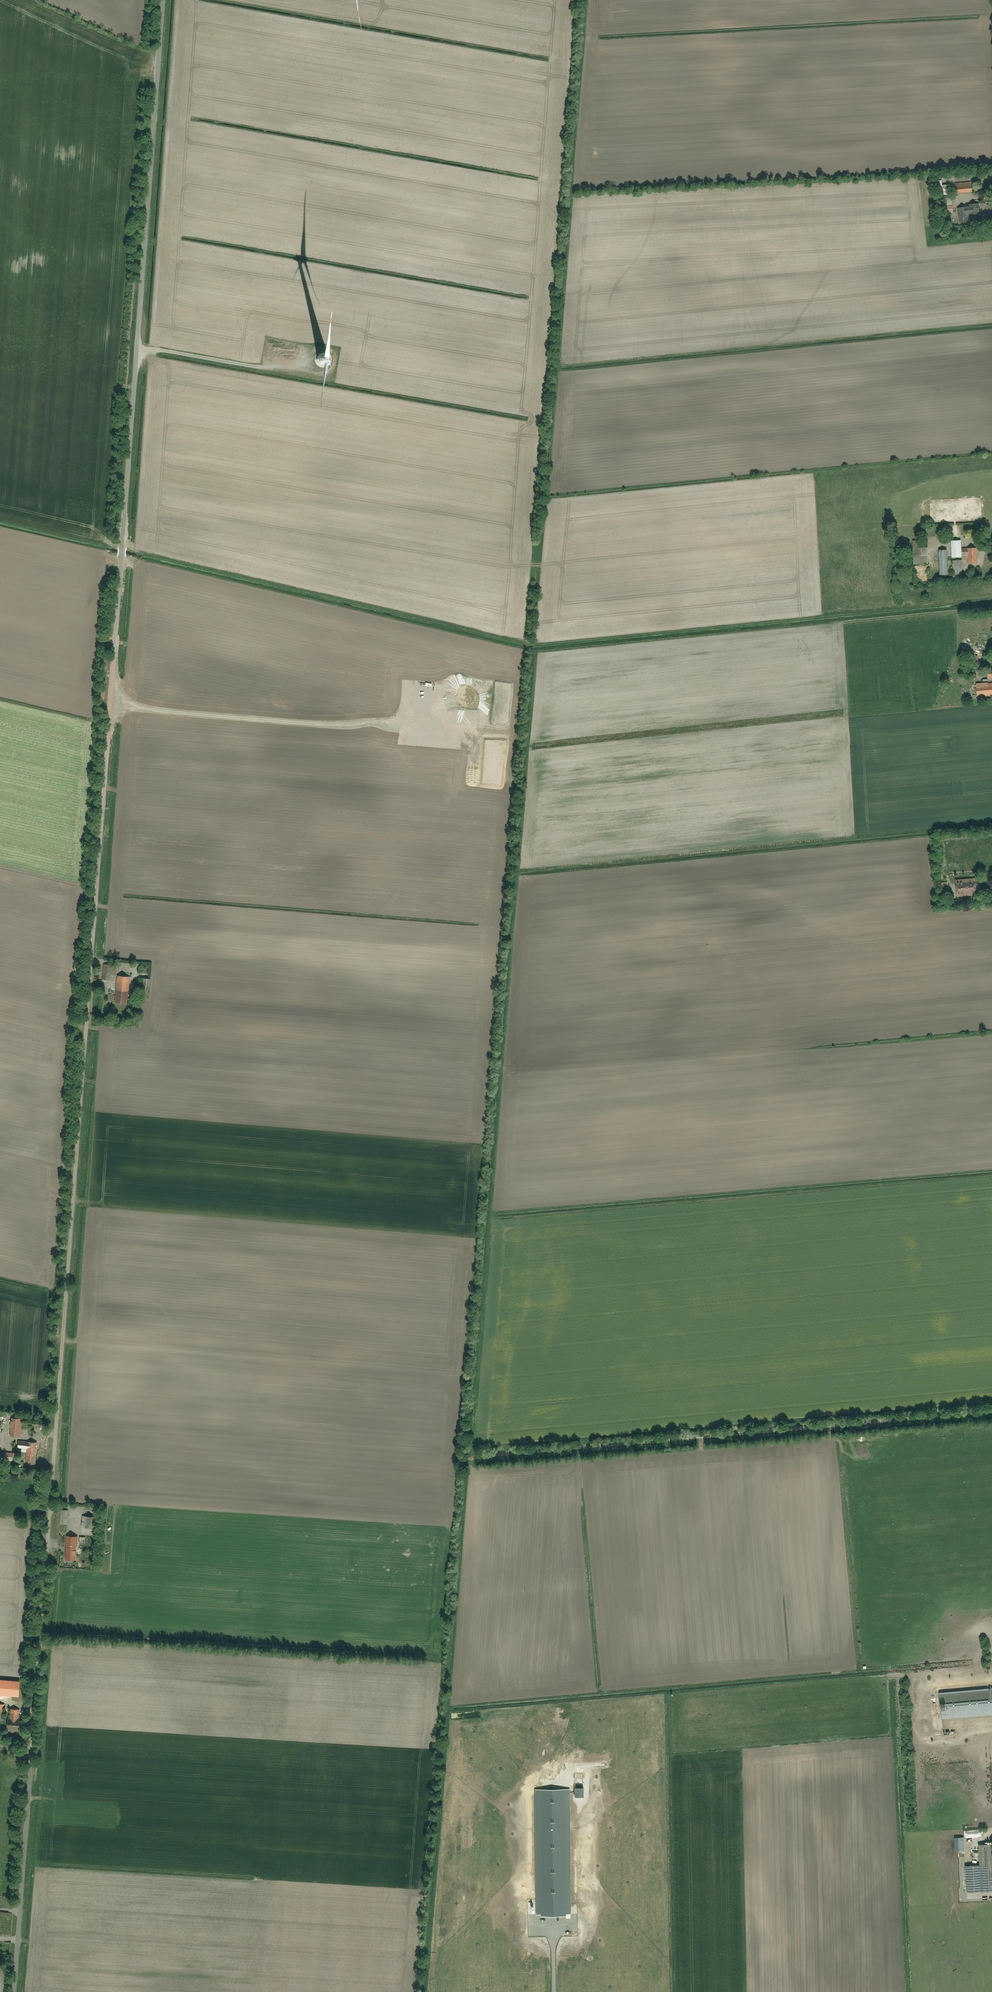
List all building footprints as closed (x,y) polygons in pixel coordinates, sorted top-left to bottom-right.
[(937,189),(938,196),(951,195),(950,185),(942,185),(942,181),(937,181),(937,189)] [(955,183),(955,192),(971,192),(970,183),(955,183)] [(967,224),(967,216),(970,216),(970,217),(979,216),(978,204),(969,204),(969,208),(956,209),(958,224),(967,224)] [(911,542),(911,565),(926,565),(926,541),(911,542)] [(976,564),(976,548),(960,549),(960,541),(951,541),(951,557),(966,556),(967,564),(976,564)] [(938,551),(939,576),(946,576),(945,550),(938,551)] [(952,561),(952,577),(961,577),(961,561),(952,561)] [(976,697),(991,696),(991,683),(975,684),(976,697)] [(955,880),(955,896),(977,895),(976,879),(955,880)] [(941,895),(949,895),(948,882),(940,883),(941,895)] [(104,963),(104,975),(118,975),(118,963),(104,963)] [(151,993),(152,977),(142,976),(142,993),(151,993)] [(130,978),(117,978),(115,1001),(128,1002),(130,978)] [(29,1419),(11,1418),(10,1435),(28,1436),(29,1419)] [(34,1461),(35,1441),(28,1441),(28,1442),(17,1441),(17,1448),(27,1448),(26,1460),(34,1461)] [(69,1511),(62,1511),(60,1532),(67,1533),(69,1511)] [(81,1526),(97,1526),(98,1516),(81,1515),(81,1526)] [(74,1560),(76,1537),(66,1536),(65,1560),(74,1560)] [(0,1685),(0,1694),(22,1696),(23,1681),(0,1680),(0,1685)] [(18,1729),(18,1728),(18,1723),(17,1723),(17,1710),(14,1710),(14,1709),(9,1708),(8,1721),(6,1721),(5,1728),(9,1728),(9,1729),(18,1729)] [(584,1776),(575,1776),(575,1795),(584,1795),(584,1776)] [(535,1915),(572,1915),(571,1789),(534,1789),(535,1915)] [(966,1892),(991,1891),(991,1843),(978,1844),(979,1865),(964,1866),(966,1892)]
